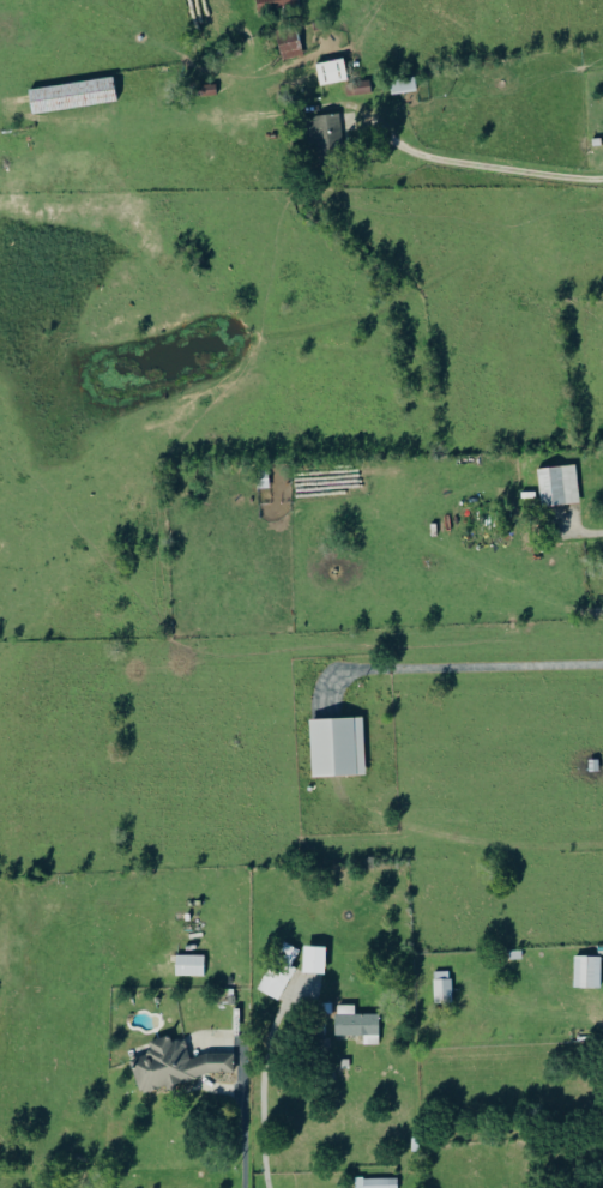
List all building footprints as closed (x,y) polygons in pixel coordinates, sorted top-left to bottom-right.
[(300,6),(300,0),(258,0),(259,10),(300,6)] [(303,55),(300,35),(279,38),(282,58),(303,55)] [(349,80),(344,57),(317,63),(321,86),(349,80)] [(391,78),(392,93),(418,91),(416,76),(391,78)] [(29,87),(32,112),(117,103),(115,78),(29,87)] [(354,94),(372,93),(371,81),(353,81),(354,94)] [(307,117),(311,156),(345,152),(340,114),(307,117)] [(538,468),(543,506),(581,501),(576,464),(538,468)] [(366,775),(365,717),(310,719),(312,777),(366,775)] [(281,1001),(296,968),(293,966),(301,950),(284,942),(261,991),(281,1001)] [(326,974),(327,947),(304,946),(303,973),(326,974)] [(177,976),(205,976),(205,955),(177,955),(177,976)] [(575,988),(602,988),(602,957),(576,956),(575,988)] [(452,971),(434,971),(435,1001),(453,1001),(452,971)] [(380,1014),(356,1014),(356,1005),(337,1004),(337,1035),(365,1035),(365,1045),(380,1045),(380,1014)] [(235,1054),(206,1054),(192,1059),(186,1045),(186,1041),(173,1041),(170,1035),(151,1042),(151,1052),(135,1058),(135,1075),(141,1093),(149,1093),(159,1089),(169,1089),(214,1072),(235,1072),(235,1054)] [(397,1180),(397,1187),(364,1187),(364,1180),(397,1180)]
